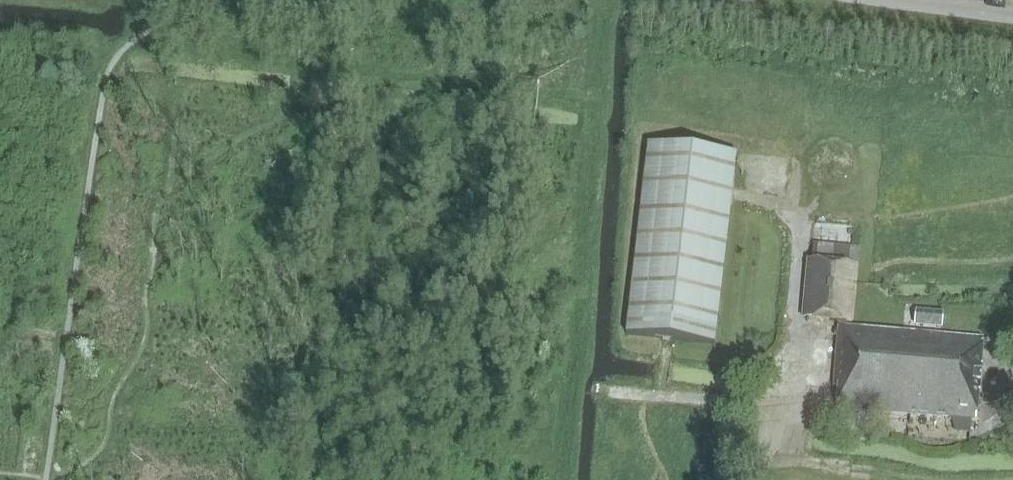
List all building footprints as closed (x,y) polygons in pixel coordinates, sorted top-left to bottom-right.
[(716,328),(735,153),(646,143),(627,319),(716,328)] [(839,327),(845,327),(845,320),(851,321),(857,248),(812,244),(811,261),(807,261),(802,317),(839,320),(839,327)] [(915,311),(914,326),(942,328),(943,313),(915,311)] [(983,338),(845,327),(839,327),(834,387),(838,388),(836,408),(976,419),(979,393),(980,393),(982,366),(981,366),(983,338)]
